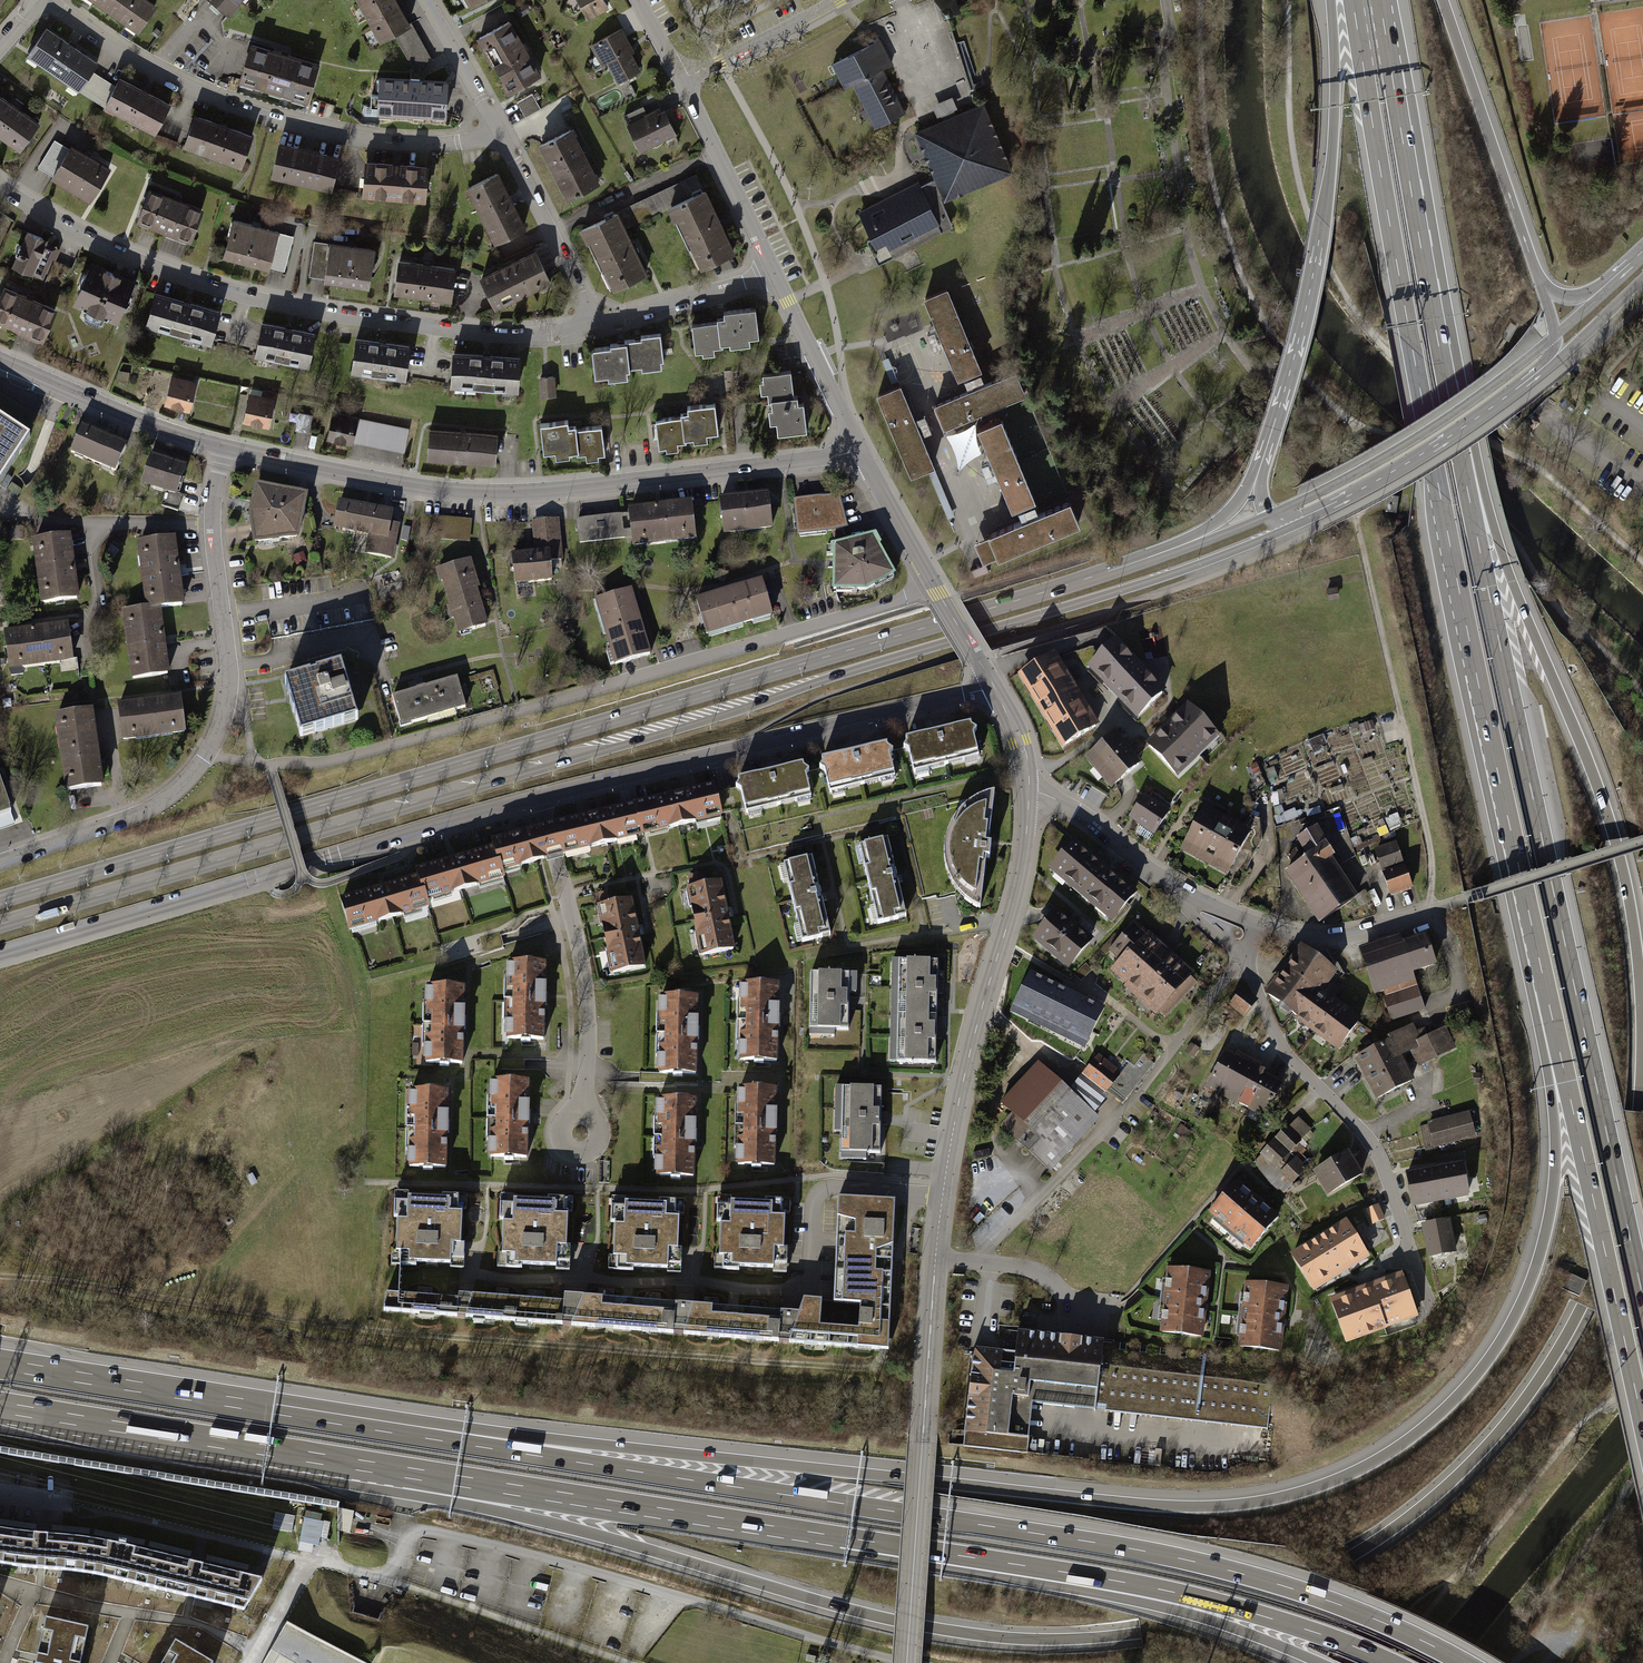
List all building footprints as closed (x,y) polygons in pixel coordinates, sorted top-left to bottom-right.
[(139,33),(157,8),(145,0),(93,0),(139,33)] [(230,18),(247,0),(209,0),(230,18)] [(383,44),(396,37),(412,28),(397,0),(358,0),(383,44)] [(489,0),(469,0),(474,9),(489,0)] [(589,20),(610,9),(605,0),(578,0),(589,20)] [(512,96),(542,79),(511,23),(481,40),(512,96)] [(431,62),(412,28),(396,37),(415,70),(431,62)] [(29,57),(80,93),(94,75),(99,68),(47,31),(29,57)] [(619,85),(643,72),(620,32),(597,45),(619,85)] [(880,40),(832,65),(844,88),(852,84),(875,129),(905,114),(883,69),(892,64),(880,40)] [(240,87),(309,107),(319,72),(250,51),(240,87)] [(80,93),(104,110),(115,88),(94,75),(80,93)] [(104,110),(158,136),(172,107),(118,81),(115,88),(104,110)] [(378,116),(448,119),(450,85),(379,82),(378,116)] [(533,97),(517,106),(524,119),(540,111),(533,97)] [(20,152),(38,127),(0,100),(0,138),(20,152)] [(948,200),(950,205),(1018,176),(987,105),(920,134),(940,182),(948,200)] [(632,127),(643,153),(679,137),(667,111),(632,127)] [(184,149),(242,170),(253,138),(195,117),(184,149)] [(569,203),(601,187),(574,132),(541,149),(569,203)] [(38,171),(92,204),(110,174),(56,141),(38,171)] [(273,179),(333,193),(341,160),(280,146),(273,179)] [(365,199),(427,205),(430,171),(368,165),(365,199)] [(469,191),(497,245),(528,229),(500,175),(469,191)] [(882,259),(874,242),(869,244),(881,267),(956,230),(944,202),(948,200),(940,182),(924,189),(943,228),(882,259)] [(923,187),(861,217),(874,242),(882,259),(943,228),(924,189),(923,187)] [(137,225),(192,245),(204,213),(149,193),(137,225)] [(702,273),(738,256),(709,194),(673,211),(702,273)] [(615,294),(649,278),(618,216),(585,233),(615,294)] [(35,232),(45,236),(48,228),(38,224),(35,232)] [(235,224),(225,260),(284,276),(294,240),(235,224)] [(28,234),(13,269),(33,278),(48,242),(28,234)] [(315,243),(310,280),(371,289),(376,252),(315,243)] [(536,255),(482,282),(497,312),(551,285),(536,255)] [(402,262),(396,297),(453,305),(458,271),(402,262)] [(74,305),(117,322),(132,284),(89,267),(74,305)] [(944,285),(921,294),(930,315),(956,376),(959,375),(977,367),(979,366),(944,285)] [(44,345),(57,313),(3,291),(0,297),(0,327),(44,345)] [(157,295),(147,327),(211,346),(220,314),(157,295)] [(713,323),(686,326),(690,354),(748,347),(747,341),(757,340),(753,308),(712,313),(713,323)] [(264,325),(256,360),(310,372),(318,338),(264,325)] [(621,346),(585,350),(588,378),(628,374),(628,370),(662,366),(659,336),(620,340),(621,346)] [(358,342),(353,376),(407,384),(413,350),(358,342)] [(455,355),(452,390),(521,397),(525,362),(455,355)] [(965,387),(932,401),(942,424),(969,412),(1021,389),(1011,366),(982,379),(965,387)] [(982,379),(977,367),(959,375),(965,387),(982,379)] [(775,409),(778,433),(807,429),(804,402),(799,403),(798,395),(794,395),(792,370),(763,373),(764,381),(767,381),(769,400),(772,399),(773,409),(775,409)] [(540,373),(541,394),(557,393),(556,372),(540,373)] [(899,382),(878,391),(912,473),(933,465),(899,382)] [(165,408),(191,415),(198,390),(171,383),(165,408)] [(243,426),(271,432),(277,407),(249,401),(243,426)] [(716,434),(713,405),(678,409),(679,418),(650,421),(653,447),(702,442),(701,436),(716,434)] [(928,408),(919,410),(923,428),(933,426),(928,408)] [(310,431),(314,414),(301,411),(297,428),(310,431)] [(998,413),(971,423),(983,455),(990,473),(1003,508),(1012,505),(1030,498),(998,413)] [(30,437),(0,417),(0,482),(30,437)] [(327,444),(354,449),(359,423),(332,417),(327,444)] [(359,423),(354,449),(405,459),(410,432),(359,423)] [(603,457),(600,430),(572,433),(571,424),(541,427),(545,457),(557,456),(558,462),(603,457)] [(82,430),(71,456),(116,474),(127,449),(82,430)] [(430,434),(429,465),(498,469),(500,438),(430,434)] [(990,473),(983,455),(974,457),(982,476),(990,473)] [(150,461),(142,486),(179,498),(187,474),(150,461)] [(956,513),(935,467),(928,470),(949,516),(956,513)] [(13,483),(8,490),(17,497),(22,490),(13,483)] [(250,516),(255,546),(298,539),(306,499),(255,490),(250,516)] [(839,496),(794,501),(798,533),(832,530),(846,526),(839,496)] [(1017,517),(985,528),(993,549),(995,553),(1080,521),(1070,496),(1034,510),(1017,517)] [(714,505),(719,536),(770,529),(766,498),(714,505)] [(1034,510),(1030,498),(1012,505),(1017,517),(1034,510)] [(1388,498),(1385,513),(1397,514),(1399,499),(1388,498)] [(393,515),(339,505),(334,531),(388,540),(393,515)] [(633,535),(635,550),(694,542),(689,506),(630,514),(633,535)] [(633,535),(630,514),(582,521),(585,542),(633,535)] [(423,518),(421,540),(471,545),(473,523),(423,518)] [(512,558),(515,588),(554,584),(551,561),(563,560),(559,522),(533,525),(536,555),(512,558)] [(24,527),(12,527),(12,541),(24,541),(24,527)] [(993,549),(985,528),(970,534),(978,555),(993,549)] [(873,535),(834,545),(833,587),(866,587),(892,572),(873,535)] [(34,543),(42,609),(79,605),(70,538),(34,543)] [(138,545),(147,612),(160,610),(183,607),(174,540),(138,545)] [(458,637),(490,628),(472,563),(439,572),(458,637)] [(764,583),(731,593),(742,629),(775,619),(764,583)] [(597,603),(607,636),(643,626),(633,592),(597,603)] [(731,593),(698,603),(709,639),(742,629),(731,593)] [(124,615),(134,682),(170,677),(160,610),(147,612),(124,615)] [(607,636),(617,669),(652,659),(643,626),(607,636)] [(5,637),(10,673),(74,665),(69,629),(5,637)] [(1115,643),(1090,668),(1137,716),(1162,692),(1115,643)] [(1056,654),(1019,677),(1063,750),(1100,727),(1056,654)] [(345,671),(287,687),(301,740),(359,724),(345,671)] [(459,682),(392,701),(400,729),(467,709),(459,682)] [(119,708),(123,744),(186,737),(182,701),(119,708)] [(1218,737),(1189,707),(1148,746),(1177,776),(1218,737)] [(57,718),(66,797),(103,792),(94,714),(57,718)] [(905,739),(913,770),(978,754),(970,723),(905,739)] [(1086,755),(1111,786),(1139,764),(1115,733),(1086,755)] [(824,763),(832,794),(899,777),(892,746),(824,763)] [(740,783),(748,815),(816,798),(808,767),(740,783)] [(11,814),(0,782),(0,818),(11,814)] [(649,836),(723,818),(715,789),(642,807),(649,836)] [(1130,815),(1156,832),(1169,812),(1143,795),(1130,815)] [(966,900),(980,911),(994,798),(976,804),(964,813),(956,824),(950,837),(947,850),(948,867),(954,885),(966,900)] [(575,854),(649,836),(642,807),(568,825),(575,854)] [(1279,823),(1300,814),(1297,807),(1276,815),(1279,823)] [(1182,847),(1230,872),(1248,838),(1200,812),(1182,847)] [(557,858),(575,854),(568,825),(549,829),(495,842),(496,848),(502,872),(557,858)] [(1309,858),(1325,847),(1313,829),(1297,840),(1309,858)] [(858,850),(879,925),(911,916),(890,841),(858,850)] [(1135,892),(1073,841),(1051,867),(1113,918),(1135,892)] [(1383,871),(1405,863),(1398,842),(1375,849),(1383,871)] [(1287,872),(1320,921),(1358,896),(1325,847),(1309,858),(1287,872)] [(419,878),(426,902),(504,879),(502,872),(496,848),(417,870),(419,878)] [(783,868),(803,943),(835,934),(815,860),(783,868)] [(1385,876),(1392,894),(1413,886),(1406,867),(1385,876)] [(341,902),(350,931),(428,908),(426,902),(419,878),(341,902)] [(690,889),(702,956),(736,950),(723,883),(690,889)] [(602,906),(614,975),(644,969),(632,901),(602,906)] [(1091,939),(1057,910),(1034,937),(1068,966),(1091,939)] [(1163,1013),(1193,980),(1135,927),(1113,950),(1124,960),(1115,970),(1163,1013)] [(1423,934),(1365,954),(1377,990),(1384,988),(1394,1017),(1424,1007),(1412,971),(1433,964),(1423,934)] [(1267,993),(1340,1047),(1359,1022),(1318,991),(1333,971),(1301,947),(1267,993)] [(932,1061),(934,962),(888,961),(886,1061),(932,1061)] [(510,962),(507,1040),(544,1041),(546,963),(510,962)] [(1032,970),(1011,1011),(1085,1047),(1106,1006),(1032,970)] [(849,974),(808,973),(807,1028),(847,1029),(849,974)] [(742,986),(740,1061),(777,1062),(779,987),(742,986)] [(430,987),(427,1065),(461,1066),(463,989),(430,987)] [(1230,1004),(1245,1016),(1255,1004),(1240,992),(1230,1004)] [(661,998),(659,1075),(697,1076),(699,999),(661,998)] [(1413,1024),(1388,1037),(1397,1056),(1411,1049),(1409,1046),(1421,1040),(1413,1024)] [(1411,1049),(1420,1066),(1456,1047),(1446,1027),(1421,1040),(1409,1046),(1411,1049)] [(1356,1053),(1379,1097),(1411,1081),(1397,1056),(1388,1037),(1356,1053)] [(1209,1087),(1227,1096),(1243,1064),(1225,1055),(1209,1087)] [(1092,1059),(1079,1077),(1102,1095),(1116,1077),(1092,1059)] [(1227,1096),(1246,1105),(1262,1073),(1243,1064),(1227,1096)] [(1052,1174),(1098,1123),(1039,1070),(993,1120),(1052,1174)] [(1246,1105),(1265,1114),(1280,1082),(1262,1073),(1246,1105)] [(493,1081),(490,1159),(528,1161),(531,1082),(493,1081)] [(881,1088),(842,1088),(841,1153),(880,1154),(881,1088)] [(412,1091),(409,1168),(447,1169),(449,1092),(412,1091)] [(740,1091),(738,1167),(775,1167),(776,1091),(740,1091)] [(661,1102),(657,1178),(693,1180),(697,1103),(661,1102)] [(1428,1126),(1433,1149),(1474,1139),(1469,1116),(1428,1126)] [(1285,1133),(1297,1144),(1309,1131),(1297,1120),(1285,1133)] [(1271,1142),(1286,1156),(1297,1144),(1285,1133),(1282,1130),(1271,1142)] [(1258,1156),(1274,1170),(1286,1156),(1271,1142),(1258,1156)] [(1345,1153),(1311,1174),(1325,1197),(1359,1176),(1345,1153)] [(1294,1159),(1278,1175),(1288,1185),(1304,1170),(1294,1159)] [(1462,1166),(1420,1172),(1424,1198),(1466,1191),(1462,1166)] [(1206,1215),(1252,1251),(1276,1220),(1231,1184),(1206,1215)] [(451,1188),(452,1199),(459,1198),(459,1187),(451,1188)] [(465,1201),(394,1198),(391,1264),(461,1267),(465,1201)] [(566,1202),(498,1199),(495,1267),(563,1270),(566,1202)] [(456,1301),(387,1296),(386,1310),(887,1351),(895,1201),(887,1201),(837,1200),(834,1303),(863,1305),(861,1332),(819,1329),(821,1303),(804,1302),(798,1315),(560,1297),(560,1303),(456,1295),(456,1301)] [(1374,1222),(1387,1216),(1380,1201),(1367,1206),(1374,1222)] [(680,1206),(612,1202),(609,1266),(677,1270),(680,1206)] [(785,1206),(719,1203),(716,1267),(782,1269),(785,1206)] [(1290,1253),(1314,1291),(1370,1256),(1346,1218),(1290,1253)] [(1454,1252),(1448,1221),(1423,1226),(1429,1257),(1454,1252)] [(1164,1270),(1157,1335),(1201,1339),(1208,1275),(1164,1270)] [(1403,1271),(1331,1297),(1347,1341),(1419,1315),(1403,1271)] [(1570,1286),(1582,1291),(1588,1278),(1576,1272),(1570,1286)] [(1243,1284),(1235,1350),(1279,1355),(1287,1289),(1243,1284)] [(970,1349),(959,1449),(1020,1455),(1025,1405),(1062,1409),(1092,1412),(1099,1343),(1067,1339),(1010,1333),(1008,1353),(970,1349)] [(1099,1343),(1092,1412),(1262,1430),(1269,1361),(1099,1343)] [(312,1502),(325,1502),(325,1493),(312,1493),(312,1502)] [(324,1516),(306,1512),(305,1519),(322,1522),(324,1516)] [(295,1518),(276,1514),(273,1530),(292,1534),(295,1518)] [(322,1522),(305,1519),(299,1543),(319,1547),(321,1540),(324,1523),(322,1522)] [(327,1542),(331,1524),(324,1523),(321,1540),(327,1542)] [(0,1531),(0,1564),(4,1565),(40,1569),(78,1572),(114,1578),(122,1546),(80,1538),(42,1535),(4,1531),(0,1531)] [(122,1546),(114,1578),(190,1597),(244,1610),(262,1580),(122,1546)] [(350,1614),(316,1606),(285,1621),(366,1662),(372,1662),(387,1633),(377,1622),(350,1614)] [(35,1662),(80,1662),(88,1628),(45,1618),(36,1659),(35,1662)] [(175,1641),(162,1662),(213,1662),(175,1641)]
